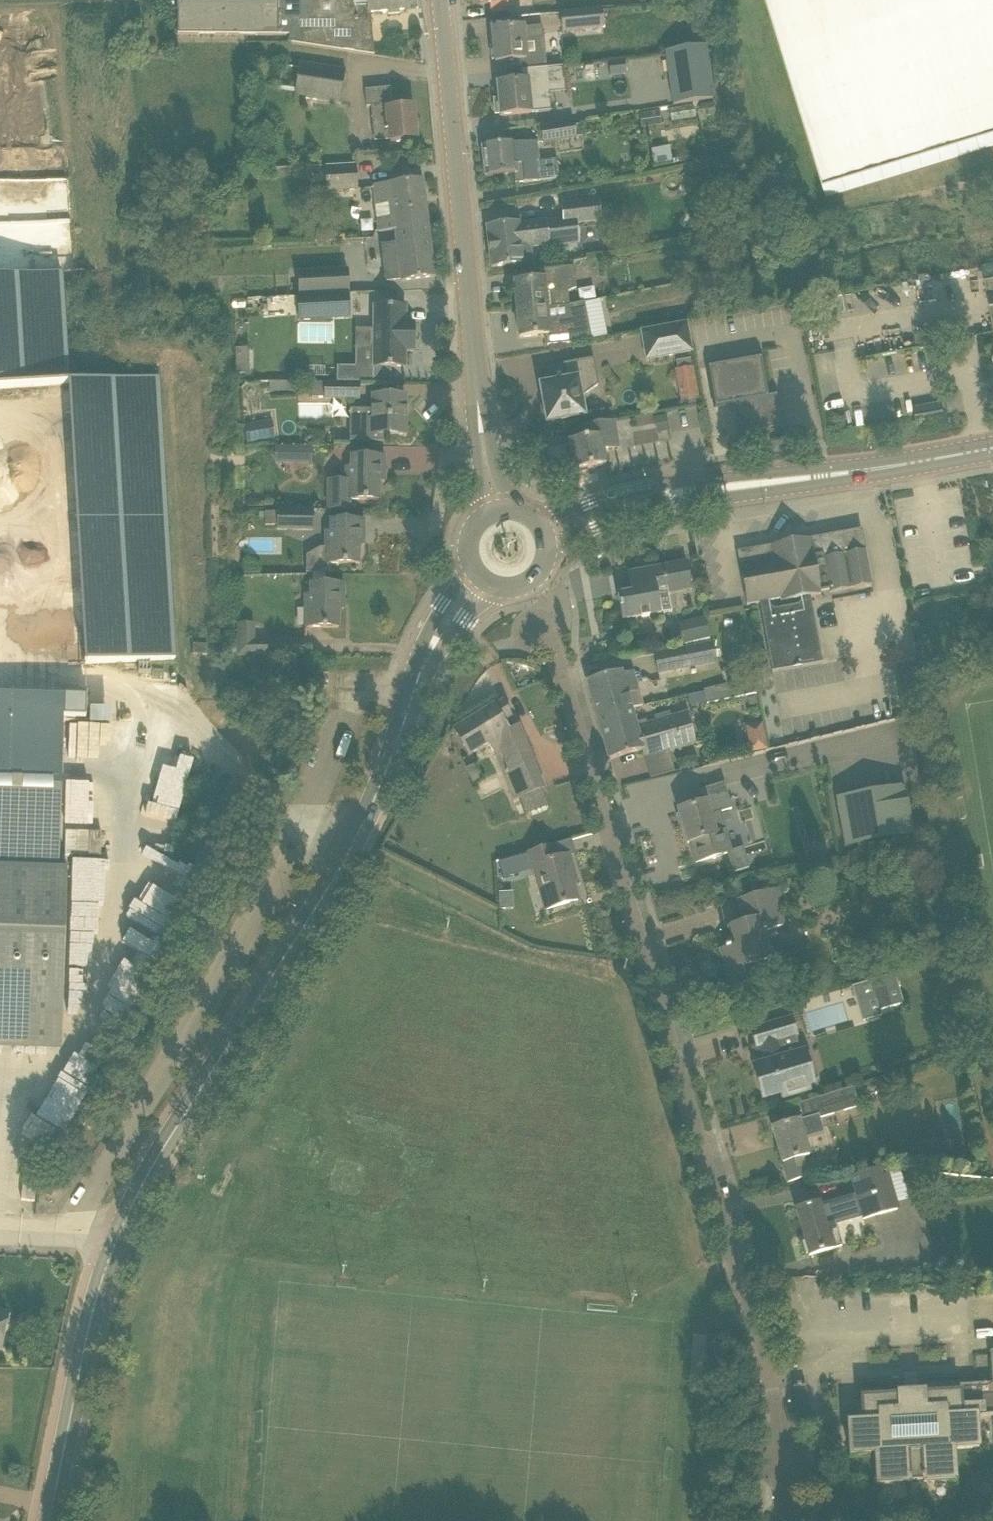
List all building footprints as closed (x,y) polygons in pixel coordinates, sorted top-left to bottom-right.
[(278,0),(178,0),(178,34),(289,35),(288,43),(374,55),(371,12),(356,13),(355,0),(300,0),(300,18),(278,18),(278,0)] [(356,13),(371,12),(388,11),(388,15),(400,14),(399,10),(404,9),(404,0),(355,0),(356,13)] [(481,4),(490,4),(491,12),(508,11),(507,0),(480,0),(481,4)] [(826,196),(992,145),(992,0),(766,0),(826,196)] [(603,12),(563,16),(564,36),(604,32),(603,12)] [(495,59),(495,62),(510,61),(511,70),(522,70),(546,67),(541,14),(517,16),(518,28),(492,31),(494,46),(490,46),(491,60),(495,59)] [(666,51),(674,105),(713,99),(705,45),(666,51)] [(624,60),(609,63),(611,75),(626,73),(624,60)] [(300,62),(294,96),(341,103),(346,69),(300,62)] [(547,93),(563,91),(560,66),(546,67),(522,70),(523,82),(497,84),(499,100),(494,100),(495,114),(500,113),(500,116),(531,113),(549,111),(547,93)] [(416,138),(413,107),(392,109),(390,87),(365,90),(367,106),(371,106),(373,127),(389,132),(390,140),(416,138)] [(574,121),(540,126),(542,144),(576,139),(574,121)] [(515,184),(541,181),(559,179),(557,159),(539,161),(537,141),(515,144),(515,143),(482,146),(485,177),(514,174),(515,184)] [(356,164),(324,166),(326,192),(358,190),(356,164)] [(373,186),(379,229),(428,223),(423,180),(373,186)] [(600,220),(599,199),(561,204),(563,225),(600,220)] [(559,227),(559,220),(546,222),(546,221),(518,224),(487,227),(491,267),(523,263),(521,248),(543,245),(543,247),(570,244),(568,228),(562,229),(559,227)] [(435,276),(428,223),(379,229),(379,232),(395,231),(397,243),(381,245),(385,282),(401,280),(401,281),(435,276)] [(515,283),(517,310),(570,305),(569,292),(576,288),(574,267),(540,270),(541,280),(515,283)] [(58,383),(70,662),(172,658),(161,376),(68,380),(64,269),(0,272),(0,386),(58,383)] [(350,270),(331,271),(299,273),(300,295),(352,292),(350,270)] [(352,309),(351,293),(324,295),(303,296),(303,312),(304,324),(335,322),(335,310),(352,309)] [(546,335),(547,345),(572,343),(592,339),(585,302),(570,305),(517,310),(520,337),(546,335)] [(406,323),(406,307),(374,306),(374,346),(371,346),(371,362),(374,362),(374,366),(405,367),(406,351),(414,351),(414,323),(406,323)] [(687,324),(642,332),(641,332),(646,359),(692,351),(687,324)] [(782,427),(780,416),(776,394),(768,396),(761,357),(708,367),(715,406),(733,403),(738,435),(782,427)] [(540,385),(541,391),(543,391),(544,398),(542,399),(543,403),(541,407),(542,416),(546,418),(547,423),(585,416),(581,397),(598,385),(594,358),(563,364),(566,380),(540,385)] [(249,374),(249,361),(236,361),(236,374),(249,374)] [(682,401),(699,398),(694,367),(676,370),(682,401)] [(324,382),(324,399),(359,399),(360,382),(324,382)] [(405,435),(405,396),(373,396),(373,419),(350,419),(350,441),(384,441),(384,435),(405,435)] [(614,421),(582,426),(585,439),(569,442),(574,471),(606,465),(603,451),(619,448),(614,421)] [(286,464),(286,446),(276,446),(275,464),(286,464)] [(350,499),(379,500),(379,474),(385,474),(385,457),(352,456),(351,468),(346,468),(346,481),(326,480),(326,510),(350,510),(350,499)] [(276,509),(276,512),(276,530),(304,530),(304,509),(276,509)] [(306,573),(312,573),(326,573),(329,573),(329,563),(359,564),(359,538),(364,538),(364,520),(331,520),(331,532),(325,532),(325,548),(318,548),(306,556),(306,573)] [(830,593),(871,585),(865,551),(825,559),(823,548),(812,550),(810,539),(748,550),(751,564),(740,566),(748,605),(761,603),(773,671),(822,662),(810,596),(821,594),(821,592),(829,590),(830,593)] [(657,590),(668,587),(670,593),(693,589),(688,562),(628,572),(631,592),(617,595),(622,620),(661,613),(657,590)] [(305,627),(323,627),(338,627),(339,602),(344,602),(344,584),(326,584),(326,573),(312,573),(312,584),(311,584),(311,596),(305,595),(305,627)] [(256,623),(238,623),(237,623),(237,642),(238,655),(255,655),(256,623)] [(277,641),(277,655),(309,655),(309,641),(277,641)] [(713,642),(693,645),(654,653),(658,675),(718,664),(713,642)] [(207,654),(207,650),(207,644),(193,644),(193,654),(207,654)] [(737,669),(724,672),(727,686),(730,698),(742,695),(737,669)] [(632,707),(633,708),(644,705),(634,671),(622,674),(621,672),(587,682),(597,717),(632,707)] [(704,693),(688,697),(691,707),(706,702),(704,693)] [(548,805),(542,789),(544,788),(519,724),(509,730),(504,721),(512,717),(503,701),(495,706),(494,704),(452,730),(468,756),(488,743),(496,755),(514,800),(519,798),(525,813),(548,805)] [(696,742),(691,722),(688,712),(637,726),(633,708),(632,707),(597,717),(609,760),(642,750),(644,758),(672,750),(672,749),(696,742)] [(134,752),(134,724),(111,724),(110,746),(101,746),(101,730),(103,730),(104,709),(78,709),(78,720),(87,720),(87,751),(134,752)] [(63,1019),(67,868),(59,867),(63,715),(0,713),(0,1017),(63,1019)] [(747,721),(745,749),(765,750),(767,722),(747,721)] [(862,762),(865,775),(904,765),(895,726),(855,736),(858,748),(864,747),(867,760),(862,762)] [(845,842),(912,829),(903,782),(837,795),(845,842)] [(705,802),(678,810),(688,843),(690,842),(696,862),(734,851),(722,812),(732,809),(724,783),(701,789),(705,802)] [(62,794),(62,822),(96,822),(96,795),(62,794)] [(559,907),(559,906),(578,900),(571,876),(575,875),(569,855),(558,858),(554,845),(526,853),(543,912),(559,907)] [(107,889),(107,857),(70,857),(69,889),(107,889)] [(503,878),(516,874),(512,859),(499,863),(503,878)] [(774,889),(737,900),(744,923),(730,927),(735,945),(720,950),(730,986),(745,982),(747,987),(768,980),(763,964),(773,960),(764,933),(785,925),(774,889)] [(852,987),(863,1022),(882,1016),(880,1010),(904,1003),(895,974),(852,987)] [(794,1018),(751,1030),(756,1047),(760,1046),(765,1064),(754,1067),(763,1098),(782,1092),(783,1098),(811,1089),(810,1087),(817,1085),(806,1048),(801,1050),(797,1037),(799,1037),(794,1018)] [(53,1150),(89,1072),(71,1064),(66,1076),(56,1072),(49,1087),(42,1084),(19,1134),(53,1150)] [(788,1182),(807,1177),(808,1176),(802,1157),(809,1155),(803,1134),(823,1128),(820,1119),(860,1107),(854,1087),(798,1104),(803,1120),(772,1129),(788,1182)] [(809,1256),(843,1246),(837,1225),(862,1218),(863,1219),(897,1209),(886,1170),(852,1179),(856,1195),(819,1206),(818,1204),(819,1204),(819,1203),(796,1210),(800,1224),(801,1224),(810,1254),(809,1255),(809,1256)] [(1,1350),(8,1315),(0,1313),(0,1349),(1,1350)] [(990,1351),(991,1357),(990,1357),(991,1379),(992,1379),(992,1383),(959,1385),(959,1392),(924,1394),(924,1391),(898,1393),(898,1396),(862,1398),(863,1422),(848,1423),(850,1455),(875,1454),(877,1485),(909,1483),(909,1480),(923,1479),(923,1482),(956,1480),(954,1449),(979,1447),(977,1417),(992,1416),(992,1351),(990,1351)] [(814,1413),(798,1415),(797,1415),(798,1425),(815,1423),(814,1413)]
